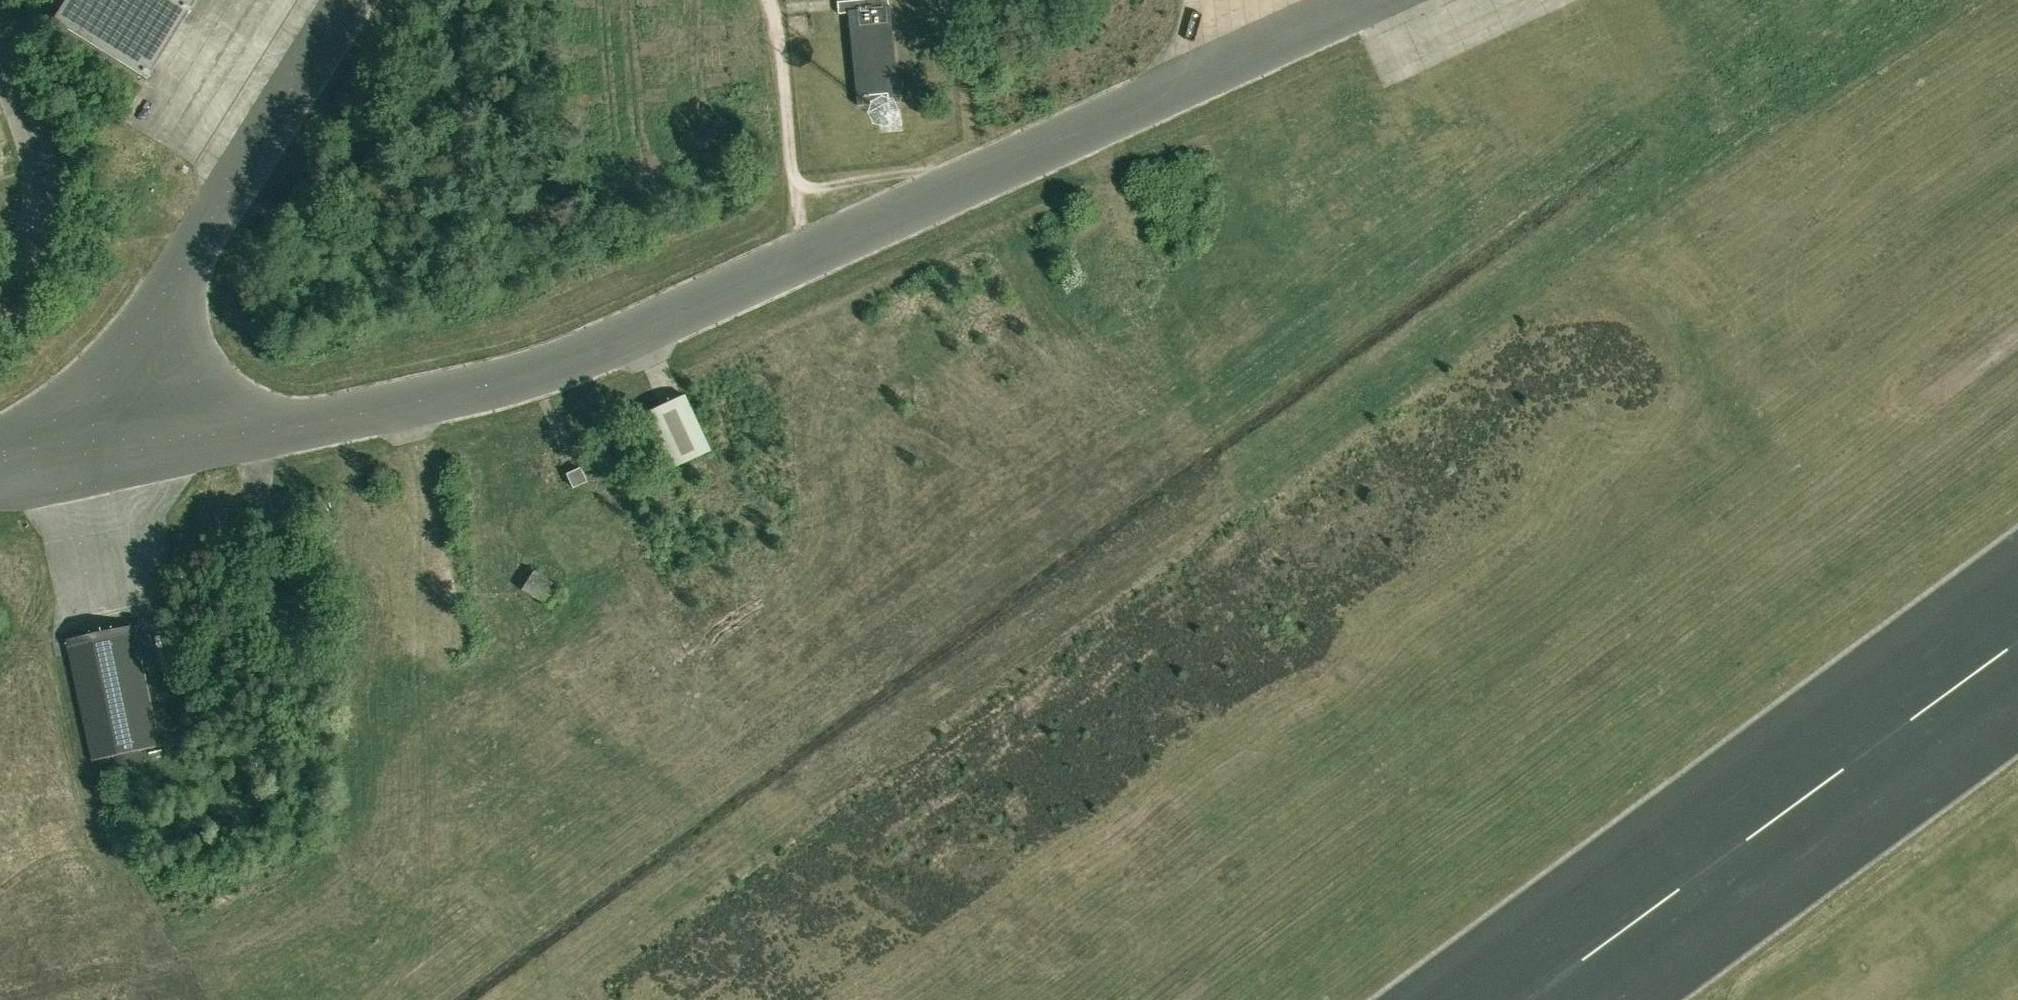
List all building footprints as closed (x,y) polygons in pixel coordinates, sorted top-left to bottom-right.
[(52,23),(145,81),(196,0),(66,0),(63,5),(60,10),(52,23)] [(839,14),(848,13),(858,106),(900,102),(890,6),(889,0),(861,0),(838,2),(839,14)] [(1356,37),(1384,95),(1578,0),(1434,0),(1356,37)] [(684,395),(644,413),(670,469),(709,451),(684,395)] [(585,481),(579,469),(566,474),(572,487),(585,481)] [(552,610),(561,595),(553,590),(555,586),(535,575),(524,595),(552,610)] [(128,767),(143,764),(140,750),(160,746),(133,625),(65,640),(91,761),(111,757),(114,770),(128,767)]
